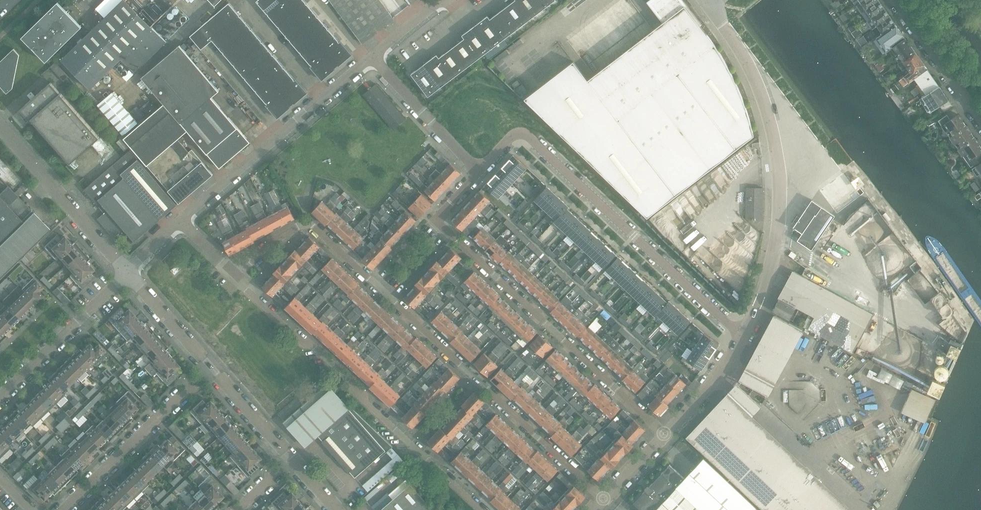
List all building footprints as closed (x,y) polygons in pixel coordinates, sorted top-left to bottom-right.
[(62,60),(90,89),(121,59),(135,73),(166,42),(125,0),(123,0),(62,60)] [(280,0),(258,0),(256,1),(268,15),(282,3),(280,0)] [(304,0),(285,0),(282,3),(293,16),(307,4),(304,0)] [(380,0),(329,0),(362,43),(394,19),(380,0)] [(530,20),(516,0),(503,10),(518,29),(530,20)] [(536,0),(516,0),(530,20),(543,10),(536,0)] [(647,218),(754,136),(753,132),(752,127),(750,121),(749,117),(747,112),(746,107),(744,103),(741,94),(738,87),(737,86),(735,82),(733,76),(730,70),(727,65),(724,60),(722,56),(718,50),(714,44),(680,0),(653,0),(651,2),(665,21),(588,80),(573,61),(524,99),(647,218)] [(543,10),(556,0),(536,0),(543,10)] [(862,13),(879,1),(878,0),(864,0),(857,5),(862,13)] [(862,13),(868,21),(884,9),(879,1),(862,13)] [(252,29),(241,16),(229,3),(215,15),(226,28),(238,41),(252,29)] [(293,16),(282,3),(268,15),(279,28),(293,16)] [(46,61),(80,27),(58,4),(23,37),(46,61)] [(318,16),(307,4),(293,16),(304,28),(318,16)] [(868,21),(873,29),(890,17),(884,9),(868,21)] [(518,29),(503,10),(490,19),(505,39),(518,29)] [(226,28),(215,15),(190,36),(202,49),(212,40),(226,28)] [(304,28),(293,16),(279,28),(290,40),(304,28)] [(329,29),(318,16),(304,28),(315,41),(329,29)] [(505,39),(490,19),(488,16),(475,26),(492,49),(505,39)] [(872,30),(877,37),(895,25),(890,17),(873,29),(872,30)] [(876,38),(886,52),(888,50),(893,47),(892,46),(904,37),(895,25),(877,37),(876,38)] [(492,49),(475,26),(462,36),(465,39),(479,59),(492,49)] [(238,41),(226,28),(212,40),(223,53),(238,41)] [(315,41),(304,28),(290,40),(301,53),(315,41)] [(262,42),(252,29),(238,41),(248,54),(262,42)] [(340,42),(339,41),(329,29),(315,41),(326,54),(340,42)] [(888,50),(893,57),(894,57),(910,45),(905,38),(893,47),(888,50)] [(479,59),(465,39),(452,49),(467,68),(479,59)] [(248,54),(238,41),(223,53),(234,66),(248,54)] [(326,54),(315,41),(301,53),(311,65),(312,66),(326,54)] [(353,54),(341,41),(340,42),(326,54),(337,67),(338,65),(339,66),(353,54)] [(273,54),(262,42),(248,54),(259,66),(273,54)] [(250,142),(212,97),(219,91),(180,45),(142,77),(165,104),(181,122),(187,130),(220,168),(250,142)] [(894,57),(899,63),(915,52),(910,45),(894,57)] [(19,55),(14,49),(0,62),(0,86),(7,94),(13,89),(19,55)] [(467,68),(452,49),(439,58),(454,78),(467,68)] [(899,63),(904,70),(907,68),(920,59),(915,52),(899,63)] [(259,66),(248,54),(234,66),(245,79),(259,66)] [(284,67),(273,54),(259,66),(270,79),(284,67)] [(335,68),(337,67),(326,54),(312,66),(310,67),(322,80),(335,69),(335,68)] [(454,78),(439,58),(437,55),(424,65),(441,88),(454,78)] [(907,68),(911,73),(912,75),(925,66),(920,59),(907,68)] [(59,67),(57,65),(55,62),(50,67),(54,72),(59,67)] [(441,88),(424,65),(411,75),(429,97),(441,88)] [(270,79),(259,66),(245,79),(256,91),(270,79)] [(905,77),(909,82),(915,79),(927,69),(925,66),(912,75),(911,73),(905,77)] [(295,80),(294,79),(284,67),(270,79),(281,92),(295,80)] [(939,86),(927,69),(915,79),(926,94),(939,86)] [(281,92),(270,79),(256,91),(266,103),(267,104),(281,92)] [(308,93),(296,79),(295,80),(281,92),(292,105),(294,103),(295,104),(308,93)] [(99,137),(60,93),(59,93),(50,82),(34,96),(31,92),(27,96),(30,99),(19,109),(31,123),(32,121),(69,163),(99,137)] [(406,119),(376,84),(364,95),(393,130),(406,119)] [(922,97),(931,111),(948,101),(939,86),(926,94),(922,97)] [(290,106),(292,105),(281,92),(267,104),(266,105),(278,119),(291,107),(290,106)] [(138,124),(113,93),(98,106),(124,136),(138,124)] [(163,105),(124,138),(179,202),(179,203),(190,194),(213,174),(212,173),(192,149),(189,152),(178,139),(186,132),(187,130),(181,122),(165,104),(163,105)] [(966,127),(957,114),(950,119),(948,121),(945,123),(954,136),(966,127)] [(947,115),(938,121),(942,126),(943,124),(945,123),(948,121),(950,119),(947,115)] [(975,139),(966,127),(954,136),(962,147),(975,139)] [(120,139),(117,143),(120,147),(122,149),(125,152),(129,148),(120,139)] [(980,152),(980,147),(975,139),(962,147),(975,164),(980,160),(980,154),(980,153),(980,152)] [(86,188),(84,189),(96,203),(97,202),(105,213),(98,219),(114,238),(124,229),(134,241),(135,241),(145,232),(177,204),(134,155),(130,150),(122,158),(86,188)] [(506,163),(520,175),(527,168),(514,155),(506,163)] [(461,173),(446,159),(442,162),(447,167),(444,170),(455,180),(461,173)] [(455,180),(444,170),(441,174),(436,169),(428,162),(425,166),(433,173),(448,187),(455,180)] [(506,163),(499,170),(513,183),(520,175),(506,163)] [(506,190),(510,186),(513,183),(499,170),(492,178),(506,190)] [(428,187),(423,183),(412,173),(409,176),(420,186),(436,201),(442,194),(431,184),(428,187)] [(448,187),(433,173),(430,176),(434,180),(431,184),(442,194),(448,187)] [(491,180),(485,186),(498,198),(506,190),(492,178),(491,180)] [(980,189),(975,181),(970,184),(976,192),(980,189)] [(404,191),(399,186),(396,190),(401,194),(404,191)] [(542,207),(554,193),(547,186),(547,187),(535,200),(542,207)] [(50,229),(9,187),(0,196),(0,277),(50,229)] [(762,220),(763,188),(746,188),(745,219),(762,220)] [(319,219),(334,203),(343,193),(340,189),(330,200),(326,205),(322,201),(314,210),(313,213),(319,219)] [(433,204),(422,193),(418,197),(413,193),(414,193),(409,189),(406,192),(411,196),(426,211),(433,204)] [(294,219),(287,206),(285,202),(281,205),(280,202),(273,190),(269,192),(276,204),(286,223),(294,219)] [(487,204),(490,201),(488,199),(491,196),(485,190),(483,193),(480,191),(473,198),(492,216),(495,212),(487,204)] [(286,223),(276,204),(269,192),(265,194),(272,207),(272,206),(274,209),(269,211),(271,215),(278,227),(286,223)] [(561,200),(554,193),(542,207),(549,213),(561,200)] [(426,211),(411,196),(408,199),(412,204),(409,208),(420,218),(426,211)] [(492,216),(473,198),(467,204),(478,214),(481,211),(489,219),(492,216)] [(568,206),(561,200),(549,213),(556,219),(554,221),(554,222),(568,206)] [(794,227),(802,233),(803,233),(798,240),(812,249),(835,215),(812,200),(794,227)] [(267,217),(264,211),(259,202),(255,204),(260,213),(270,232),(278,227),(271,215),(267,217)] [(417,221),(401,206),(396,202),(393,206),(398,210),(398,209),(403,214),(399,217),(410,228),(417,221)] [(326,225),(327,224),(336,214),(332,211),(337,206),(334,203),(319,219),(326,225)] [(270,232),(260,213),(255,204),(251,206),(256,216),(256,215),(259,221),(255,224),(262,236),(270,232)] [(475,218),(478,214),(467,204),(461,211),(476,225),(481,230),(484,227),(475,218)] [(334,230),(348,215),(352,211),(354,208),(351,205),(349,205),(344,211),(345,212),(340,216),(337,213),(336,214),(327,224),(334,230)] [(554,222),(561,228),(574,215),(567,209),(569,207),(568,206),(554,222)] [(251,226),(247,220),(241,208),(237,210),(238,212),(244,224),(254,241),(262,236),(255,224),(251,226)] [(379,211),(388,220),(404,234),(410,228),(399,217),(396,221),(391,217),(391,216),(387,212),(382,208),(379,211)] [(388,220),(379,211),(377,210),(374,213),(385,223),(390,228),(387,231),(398,241),(404,234),(388,220)] [(334,230),(340,236),(351,226),(347,222),(355,214),(352,211),(348,215),(334,230)] [(476,225),(461,211),(452,221),(467,235),(476,225)] [(254,242),(254,241),(244,224),(238,212),(234,215),(240,226),(244,231),(239,233),(246,246),(254,242)] [(347,243),(362,227),(368,220),(370,218),(366,215),(358,224),(354,229),(351,226),(340,236),(347,243)] [(561,228),(568,235),(581,221),(574,215),(561,228)] [(238,251),(228,232),(225,227),(222,220),(217,222),(224,235),(224,234),(227,240),(223,243),(230,255),(238,251)] [(362,227),(347,243),(354,249),(356,247),(359,243),(362,240),(364,238),(360,235),(364,231),(369,226),(370,221),(368,220),(362,227)] [(588,228),(581,221),(568,235),(575,241),(588,228)] [(246,246),(239,233),(235,236),(232,230),(233,230),(230,224),(225,227),(228,232),(238,251),(246,246)] [(518,230),(511,224),(508,227),(514,233),(518,230)] [(479,245),(492,232),(490,231),(488,232),(484,227),(481,230),(474,238),(478,242),(477,243),(479,245)] [(377,234),(376,233),(371,228),(370,234),(374,238),(379,242),(375,246),(386,256),(392,249),(391,248),(377,234)] [(575,241),(582,248),(595,234),(592,231),(591,231),(588,228),(575,241)] [(398,241),(387,231),(384,234),(379,230),(376,233),(377,234),(391,248),(398,241)] [(524,236),(518,230),(514,233),(521,239),(524,236)] [(486,250),(496,240),(492,236),(493,234),(492,232),(479,245),(481,247),(482,246),(486,250)] [(582,248),(589,254),(602,241),(598,238),(598,237),(595,234),(582,248)] [(59,257),(72,245),(72,244),(65,236),(61,240),(56,235),(44,247),(56,260),(59,257)] [(489,256),(491,258),(507,241),(501,235),(496,240),(486,250),(485,251),(489,255),(489,256)] [(530,241),(524,236),(521,239),(527,245),(530,241)] [(330,257),(309,237),(303,244),(314,254),(317,250),(327,260),(330,257)] [(386,256),(375,246),(372,249),(362,240),(359,243),(380,262),(386,256)] [(498,263),(499,262),(509,252),(513,247),(507,241),(491,258),(493,260),(494,259),(498,263)] [(536,247),(530,241),(527,245),(533,251),(536,247)] [(589,254),(596,261),(609,247),(606,244),(605,245),(602,241),(589,254)] [(66,265),(83,251),(75,242),(72,244),(72,245),(59,257),(66,265)] [(380,262),(359,243),(356,247),(361,251),(366,256),(363,259),(373,269),(380,262)] [(310,257),(314,254),(303,244),(297,251),(317,270),(320,267),(310,257)] [(541,252),(536,247),(533,251),(538,256),(541,252)] [(596,261),(604,268),(616,255),(612,251),(612,250),(609,247),(596,261)] [(317,270),(297,251),(295,249),(285,261),(295,271),(303,263),(307,267),(306,268),(313,274),(317,270)] [(472,269),(451,249),(445,255),(455,265),(458,262),(463,266),(469,272),(472,269)] [(73,273),(87,261),(87,262),(90,259),(83,251),(66,265),(73,273)] [(505,269),(517,256),(515,254),(513,256),(509,252),(499,262),(504,266),(503,267),(505,269)] [(166,265),(175,257),(170,253),(162,261),(166,265)] [(512,274),(525,260),(526,259),(520,253),(517,256),(505,269),(507,270),(512,274)] [(463,279),(452,269),(455,265),(445,255),(438,262),(453,276),(459,283),(463,279)] [(549,259),(544,255),(541,258),(546,263),(549,259)] [(613,277),(626,263),(623,260),(619,257),(606,270),(613,277)] [(329,275),(339,265),(332,258),(309,282),(313,285),(325,272),(329,275)] [(516,278),(517,280),(529,268),(531,265),(525,260),(512,274),(516,278)] [(94,278),(90,273),(94,270),(87,262),(87,261),(73,273),(70,275),(82,289),(94,278)] [(288,279),(295,271),(285,261),(274,272),(275,273),(295,292),(296,293),(300,289),(293,283),(288,279)] [(453,276),(438,262),(437,261),(426,273),(437,283),(445,275),(450,279),(449,280),(456,286),(459,283),(453,276)] [(613,277),(620,283),(633,270),(629,267),(629,266),(626,263),(613,277)] [(182,268),(178,264),(171,270),(175,275),(182,268)] [(324,294),(345,271),(339,265),(329,275),(332,279),(328,284),(328,283),(321,291),(324,294)] [(562,271),(557,266),(554,270),(558,274),(562,271)] [(525,286),(534,275),(530,271),(531,269),(529,268),(517,280),(519,282),(520,281),(525,286)] [(627,290),(640,276),(637,273),(636,273),(633,270),(620,283),(627,290)] [(339,292),(342,288),(352,277),(345,271),(324,294),(323,295),(326,298),(335,289),(339,292)] [(461,286),(467,292),(468,291),(482,277),(480,275),(479,276),(474,271),(461,286)] [(566,275),(562,271),(558,274),(563,279),(566,275)] [(873,314),(794,271),(779,299),(799,309),(809,315),(815,318),(809,330),(852,352),(873,314)] [(295,292),(275,273),(269,280),(279,290),(283,286),(287,291),(292,296),(295,292)] [(430,291),(437,283),(426,273),(415,284),(417,285),(431,299),(441,307),(444,304),(435,295),(430,291)] [(530,292),(542,280),(540,278),(539,280),(534,275),(525,286),(529,290),(528,290),(530,292)] [(640,276),(627,290),(634,297),(647,283),(643,280),(643,279),(640,276)] [(336,307),(358,285),(359,284),(352,277),(342,288),(346,291),(333,305),(336,307)] [(477,294),(487,284),(483,280),(484,279),(482,277),(468,291),(474,297),(477,294)] [(39,291),(43,287),(34,278),(21,290),(35,304),(43,296),(39,291)] [(276,293),(279,290),(269,280),(262,287),(278,301),(285,308),(289,304),(281,297),(281,298),(276,293)] [(537,298),(547,287),(542,283),(544,281),(542,280),(530,292),(532,294),(533,293),(537,298)] [(634,297),(641,303),(654,290),(647,283),(634,297)] [(298,300),(303,296),(311,287),(307,284),(289,304),(285,308),(292,314),(302,304),(298,300)] [(482,301),(494,289),(492,287),(491,288),(487,284),(477,294),(482,298),(480,300),(482,301)] [(364,291),(358,285),(336,307),(340,310),(351,298),(354,302),(364,291)] [(431,299),(417,285),(410,292),(421,302),(425,298),(437,310),(441,307),(431,299)] [(543,304),(555,291),(553,290),(551,291),(547,287),(537,298),(542,302),(541,302),(543,304)] [(70,301),(61,291),(57,288),(52,292),(56,296),(66,305),(70,301)] [(487,309),(489,307),(499,297),(500,296),(495,292),(496,291),(494,289),(482,301),(480,303),(487,309)] [(35,304),(21,290),(13,297),(27,311),(35,304)] [(641,303),(648,309),(661,296),(654,290),(641,303)] [(350,320),(371,297),(364,291),(354,302),(358,305),(354,310),(346,317),(350,320)] [(550,309),(560,299),(555,295),(556,293),(555,291),(543,304),(545,306),(545,305),(550,309)] [(418,305),(421,302),(410,292),(404,299),(419,313),(420,313),(422,310),(418,305)] [(299,321),(321,297),(318,294),(305,307),(302,304),(292,314),(299,321)] [(555,317),(557,319),(570,304),(572,301),(566,296),(551,312),(555,317)] [(648,309),(655,316),(669,301),(667,302),(661,296),(648,309)] [(27,311),(13,297),(6,305),(19,319),(27,311)] [(312,313),(316,308),(317,309),(325,300),(321,297),(299,321),(305,327),(315,316),(312,313)] [(368,314),(378,304),(371,297),(350,320),(354,324),(361,316),(360,315),(364,311),(368,314)] [(494,314),(506,302),(504,300),(503,301),(499,297),(489,307),(493,311),(492,313),(494,314)] [(595,303),(589,297),(586,300),(592,306),(595,303)] [(799,309),(779,299),(773,310),(793,321),(799,309)] [(452,303),(458,308),(461,305),(456,300),(452,303)] [(655,316),(656,316),(657,315),(664,321),(676,307),(669,301),(655,316)] [(502,319),(512,309),(507,305),(508,304),(506,302),(494,314),(495,316),(497,314),(502,319)] [(476,308),(471,303),(468,307),(473,311),(476,308)] [(602,309),(595,303),(592,306),(599,312),(602,309)] [(376,322),(386,312),(378,304),(368,314),(372,317),(367,322),(362,327),(366,330),(375,321),(376,322)] [(559,320),(564,324),(577,310),(570,304),(557,319),(559,321),(559,320)] [(6,305),(0,310),(0,314),(12,326),(19,319),(6,305)] [(313,332),(326,318),(327,317),(330,314),(334,309),(331,306),(323,315),(319,320),(315,316),(305,327),(312,334),(313,333),(313,332)] [(119,331),(135,316),(129,309),(125,312),(120,307),(108,319),(119,331)] [(477,316),(482,312),(477,307),(473,312),(477,316)] [(664,321),(671,327),(683,314),(676,307),(664,321)] [(569,331),(585,314),(579,308),(577,310),(564,324),(568,328),(567,329),(569,331)] [(334,317),(338,313),(334,309),(330,314),(334,317)] [(506,326),(519,314),(517,312),(516,313),(512,309),(502,319),(506,323),(505,325),(506,326)] [(430,319),(435,314),(431,310),(426,315),(430,319)] [(438,329),(453,313),(450,310),(445,315),(441,312),(431,322),(438,329)] [(611,317),(604,311),(600,314),(607,321),(611,317)] [(385,331),(395,320),(386,312),(376,322),(378,324),(374,329),(369,335),(372,338),(377,332),(381,327),(385,331)] [(455,324),(452,321),(456,316),(453,313),(438,329),(445,335),(455,324)] [(470,322),(474,317),(471,313),(466,318),(470,322)] [(0,314),(0,330),(4,334),(5,333),(12,326),(0,314)] [(505,328),(511,334),(524,321),(520,317),(520,316),(519,314),(506,326),(505,328)] [(576,336),(592,320),(585,314),(569,331),(571,333),(572,332),(576,336)] [(671,327),(678,334),(691,321),(683,314),(671,327)] [(815,318),(809,315),(802,327),(809,330),(815,318)] [(130,337),(143,325),(135,316),(119,331),(127,341),(130,338),(130,337)] [(330,328),(326,325),(331,320),(327,317),(326,318),(313,332),(313,333),(320,339),(330,328)] [(464,335),(469,330),(478,320),(474,317),(470,322),(466,326),(465,327),(452,341),(450,342),(457,349),(468,338),(464,335)] [(615,321),(611,317),(607,321),(612,325),(615,321)] [(791,346),(800,329),(777,317),(768,334),(791,346)] [(327,345),(345,325),(346,325),(348,322),(345,319),(333,331),(330,328),(320,339),(327,345)] [(388,342),(402,326),(395,320),(385,331),(389,334),(384,339),(384,338),(377,346),(381,349),(385,344),(386,344),(388,342)] [(511,334),(517,340),(531,326),(529,324),(528,325),(524,321),(511,334)] [(137,345),(153,331),(146,322),(143,325),(130,337),(130,338),(137,345)] [(339,337),(344,332),(345,333),(349,328),(351,325),(348,322),(346,325),(345,325),(327,345),(333,351),(343,341),(339,337)] [(617,331),(621,327),(617,322),(613,327),(617,331)] [(452,341),(465,327),(466,326),(463,323),(459,328),(455,324),(445,335),(452,341)] [(501,332),(495,325),(492,329),(498,335),(501,332)] [(399,343),(409,333),(402,326),(388,342),(391,345),(395,340),(399,343)] [(464,355),(479,340),(488,330),(485,326),(471,341),(468,338),(457,349),(464,355)] [(524,347),(537,333),(532,328),(533,328),(531,326),(517,340),(517,341),(524,347)] [(583,342),(585,344),(595,333),(589,327),(580,337),(584,341),(583,342)] [(106,339),(97,329),(93,334),(102,343),(106,339)] [(629,334),(623,329),(620,332),(626,338),(629,334)] [(471,362),(481,351),(477,347),(491,333),(488,330),(479,340),(464,355),(471,362)] [(144,354),(161,339),(153,331),(137,345),(144,354)] [(342,359),(356,344),(354,342),(362,335),(358,331),(351,339),(347,344),(343,341),(333,351),(342,359)] [(588,345),(592,349),(602,338),(597,334),(599,333),(597,331),(595,333),(585,344),(587,345),(588,345)] [(508,337),(501,332),(498,335),(504,341),(508,337)] [(598,356),(614,338),(607,332),(602,338),(592,349),(597,353),(596,354),(598,356)] [(397,358),(400,355),(402,353),(415,339),(409,333),(399,343),(402,347),(398,351),(393,355),(397,358)] [(636,340),(629,334),(626,338),(632,344),(636,340)] [(713,353),(719,344),(704,334),(698,342),(713,353)] [(523,358),(527,362),(531,357),(535,353),(547,341),(545,339),(544,339),(539,335),(526,349),(529,352),(523,358)] [(413,354),(423,344),(416,338),(415,339),(402,353),(405,356),(409,351),(413,354)] [(605,361),(619,345),(620,344),(614,338),(598,356),(600,357),(601,357),(605,361)] [(774,377),(789,350),(766,338),(752,365),(774,377)] [(151,362),(165,350),(168,348),(161,339),(144,354),(151,362)] [(642,347),(636,340),(632,344),(639,350),(642,347)] [(361,357),(357,354),(361,349),(362,349),(366,344),(363,341),(358,346),(356,344),(342,359),(351,368),(361,357)] [(543,358),(552,347),(548,343),(549,342),(547,341),(535,353),(536,355),(538,353),(543,358)] [(481,371),(501,350),(505,346),(501,342),(497,346),(488,357),(484,354),(474,364),(481,371)] [(698,342),(693,351),(707,361),(713,353),(698,342)] [(95,366),(107,353),(98,344),(94,348),(90,343),(82,351),(81,351),(93,363),(92,363),(95,366)] [(385,352),(389,347),(386,344),(385,344),(381,349),(385,352)] [(415,366),(430,350),(423,344),(413,354),(417,358),(412,363),(415,366)] [(611,367),(622,355),(626,351),(619,345),(605,361),(609,365),(609,366),(611,367)] [(112,354),(115,351),(111,346),(107,349),(112,354)] [(498,367),(494,363),(504,353),(508,349),(505,346),(501,350),(481,371),(488,377),(498,367)] [(93,363),(81,351),(82,351),(79,348),(71,356),(85,370),(92,363),(93,363)] [(357,374),(379,351),(376,348),(364,360),(361,357),(351,368),(357,374)] [(173,359),(165,350),(151,362),(152,362),(145,369),(153,377),(156,374),(173,359)] [(427,367),(437,357),(430,350),(415,366),(412,369),(416,372),(423,364),(427,367)] [(551,368),(563,355),(561,354),(560,354),(555,350),(546,360),(550,365),(549,366),(551,368)] [(123,359),(115,351),(112,354),(120,362),(123,359)] [(370,366),(375,361),(382,354),(379,351),(357,374),(364,380),(374,370),(370,366)] [(693,351),(686,360),(701,370),(707,361),(693,351)] [(654,357),(649,353),(645,356),(650,361),(654,357)] [(398,365),(404,359),(400,355),(397,358),(394,361),(398,365)] [(549,370),(555,376),(558,372),(568,362),(564,358),(565,357),(563,355),(551,368),(549,370)] [(618,373),(627,362),(623,358),(624,356),(622,355),(611,367),(613,369),(618,373)] [(85,370),(71,356),(63,364),(77,378),(85,370)] [(530,365),(535,360),(531,357),(527,362),(530,365)] [(517,366),(522,361),(518,358),(514,363),(517,366)] [(180,374),(176,370),(180,366),(173,359),(156,374),(168,386),(180,374)] [(459,378),(444,363),(439,359),(435,362),(440,367),(441,367),(446,371),(442,375),(453,385),(459,378)] [(371,386),(384,372),(392,363),(389,360),(377,373),(374,370),(364,380),(371,386)] [(662,364),(657,360),(653,364),(658,368),(662,364)] [(521,369),(525,364),(522,361),(517,366),(521,369)] [(563,380),(575,367),(573,365),(572,366),(568,362),(558,372),(563,377),(561,378),(563,380)] [(624,379),(635,367),(633,365),(632,367),(627,362),(618,373),(622,377),(621,377),(624,379)] [(383,379),(387,375),(388,376),(396,367),(392,363),(384,372),(371,386),(370,387),(376,394),(386,383),(383,379)] [(512,371),(517,366),(514,363),(509,368),(512,371)] [(544,371),(542,369),(545,366),(543,363),(536,371),(541,375),(544,371)] [(629,387),(641,374),(642,372),(645,369),(639,363),(635,367),(624,379),(623,380),(627,384),(627,385),(629,387)] [(77,378),(63,364),(56,371),(69,386),(77,378)] [(681,379),(666,365),(659,372),(660,372),(664,377),(680,391),(686,384),(689,386),(692,382),(684,375),(681,379)] [(571,384),(581,374),(576,370),(577,369),(575,367),(563,380),(565,382),(566,380),(571,384)] [(442,375),(439,378),(434,374),(435,373),(430,369),(426,372),(431,377),(446,390),(447,391),(453,385),(442,375)] [(491,380),(498,387),(512,372),(508,369),(505,373),(501,369),(491,380)] [(530,378),(535,373),(531,370),(527,375),(530,378)] [(69,386),(56,371),(47,380),(50,382),(61,393),(62,393),(69,386)] [(446,390),(431,377),(426,372),(423,376),(427,379),(432,384),(429,387),(439,397),(446,390)] [(504,393),(514,382),(511,379),(515,375),(512,372),(498,387),(504,393)] [(636,392),(646,382),(649,378),(644,374),(642,372),(641,374),(629,387),(631,388),(636,392)] [(680,391),(664,377),(660,372),(657,376),(666,384),(663,388),(673,398),(680,391)] [(383,400),(406,376),(403,373),(390,386),(386,383),(376,394),(383,400)] [(534,382),(539,376),(535,373),(530,378),(534,382)] [(567,400),(576,392),(588,379),(586,378),(585,378),(581,374),(571,384),(567,388),(571,391),(564,397),(567,400)] [(127,385),(131,382),(125,376),(122,379),(127,385)] [(396,393),(401,388),(409,379),(406,376),(383,400),(390,407),(393,403),(400,396),(396,393)] [(584,396),(585,395),(593,386),(589,382),(590,381),(588,379),(576,392),(577,393),(579,392),(584,396)] [(512,398),(526,383),(522,380),(518,385),(514,382),(504,393),(511,399),(512,398)] [(61,393),(50,382),(42,389),(56,403),(65,395),(62,393),(61,393)] [(439,397),(429,387),(425,384),(422,388),(417,382),(413,386),(422,394),(420,397),(430,407),(439,397)] [(526,382),(526,383),(512,398),(519,405),(529,394),(526,391),(530,386),(526,382)] [(673,398),(663,388),(659,392),(649,382),(646,385),(653,392),(667,405),(673,398)] [(526,411),(536,400),(540,395),(544,391),(549,386),(546,383),(537,393),(533,397),(529,394),(519,405),(526,411)] [(393,447),(342,398),(341,399),(327,384),(284,422),(305,446),(317,435),(355,478),(374,461),(373,461),(378,456),(380,458),(393,447)] [(589,403),(602,390),(600,388),(599,389),(595,385),(593,386),(585,395),(589,399),(588,401),(589,403)] [(667,405),(653,392),(646,385),(638,395),(659,415),(668,406),(667,405)] [(542,406),(539,404),(552,389),(549,386),(544,391),(540,395),(536,400),(526,411),(532,417),(542,406)] [(56,403),(42,389),(35,397),(48,411),(56,403)] [(133,404),(138,400),(128,390),(115,403),(118,406),(118,405),(130,416),(138,409),(133,404)] [(597,407),(607,397),(603,392),(604,392),(602,390),(589,403),(591,404),(593,402),(597,407)] [(430,407),(420,397),(417,400),(412,396),(413,395),(408,391),(405,395),(410,400),(425,413),(430,407)] [(495,411),(475,392),(469,398),(480,409),(483,405),(487,409),(487,410),(492,415),(495,411)] [(154,403),(144,393),(140,398),(149,407),(154,403)] [(924,418),(931,401),(913,394),(906,410),(924,418)] [(425,413),(410,400),(405,395),(402,398),(412,407),(408,411),(419,421),(426,414),(425,413)] [(48,411),(35,397),(27,404),(41,418),(48,411)] [(594,410),(601,416),(602,415),(614,402),(612,400),(612,401),(607,397),(597,407),(594,410)] [(476,413),(480,409),(469,398),(462,405),(463,406),(478,420),(483,425),(486,421),(481,416),(480,417),(476,413)] [(201,424),(217,409),(210,401),(206,404),(202,399),(189,411),(201,424)] [(727,400),(689,440),(763,509),(844,509),(727,400)] [(610,419),(620,409),(616,404),(614,402),(602,415),(604,416),(606,415),(610,419)] [(419,421),(408,411),(405,414),(400,410),(401,410),(393,403),(390,407),(413,428),(419,421)] [(27,404),(20,411),(19,412),(30,423),(30,424),(32,426),(41,418),(27,404)] [(130,416),(118,405),(118,406),(111,413),(124,427),(133,419),(130,416)] [(532,417),(539,423),(553,408),(550,405),(545,410),(542,406),(532,417)] [(478,420),(463,406),(457,413),(468,423),(471,420),(476,424),(475,425),(479,428),(483,425),(478,420)] [(539,423),(546,430),(556,419),(552,416),(557,411),(553,408),(539,423)] [(30,423),(19,412),(20,411),(17,409),(9,417),(23,431),(30,424),(30,423)] [(211,429),(225,417),(224,417),(217,409),(201,424),(209,432),(212,430),(211,429)] [(590,415),(585,410),(582,414),(586,418),(590,415)] [(645,431),(629,416),(623,410),(620,413),(631,423),(628,427),(639,437),(645,431)] [(552,436),(566,421),(572,415),(569,412),(559,422),(556,419),(546,430),(552,436)] [(124,427),(111,413),(103,420),(117,434),(124,427)] [(473,435),(464,427),(468,423),(457,413),(448,423),(459,433),(461,430),(470,438),(473,435)] [(218,437),(235,423),(227,414),(224,417),(225,417),(211,429),(212,430),(218,437)] [(494,431),(504,421),(497,414),(475,437),(478,440),(490,428),(494,431)] [(565,429),(569,425),(575,418),(572,415),(566,421),(552,436),(551,437),(558,443),(568,433),(565,429)] [(594,419),(590,415),(586,418),(591,423),(594,419)] [(23,431),(9,417),(1,424),(15,438),(23,431)] [(103,420),(96,427),(95,428),(106,439),(106,440),(108,442),(117,434),(103,420)] [(639,437),(628,427),(625,431),(618,425),(619,424),(614,420),(610,423),(617,430),(632,444),(639,437)] [(504,421),(494,431),(497,435),(485,447),(489,450),(496,442),(510,427),(504,421)] [(602,427),(598,422),(594,426),(599,431),(602,427)] [(182,432),(173,423),(168,427),(178,437),(182,432)] [(225,445),(242,431),(235,423),(218,437),(225,445)] [(456,436),(459,433),(448,423),(442,429),(456,442),(462,447),(466,443),(461,439),(460,440),(456,436)] [(632,444),(617,430),(610,423),(607,427),(619,438),(611,446),(623,456),(633,445),(632,444)] [(1,424),(0,426),(0,439),(7,446),(8,445),(15,438),(1,424)] [(106,439),(95,428),(96,427),(93,425),(85,433),(99,447),(106,440),(106,439)] [(565,449),(575,439),(579,434),(584,429),(580,426),(571,436),(568,433),(558,443),(565,449)] [(510,427),(496,442),(489,450),(492,453),(497,448),(499,445),(504,441),(507,444),(517,433),(510,427)] [(456,442),(442,429),(441,428),(435,434),(446,445),(449,441),(453,445),(452,446),(458,451),(462,447),(456,442)] [(601,438),(606,434),(603,430),(598,434),(601,438)] [(233,454),(246,442),(247,442),(250,440),(242,431),(225,445),(232,453),(233,454)] [(99,447),(85,433),(77,440),(91,454),(99,447)] [(502,463),(509,455),(524,440),(517,433),(507,444),(511,447),(506,452),(506,451),(498,459),(502,463)] [(442,448),(446,445),(435,434),(428,442),(448,460),(451,457),(442,448)] [(572,456),(582,445),(578,442),(583,437),(579,434),(575,439),(565,449),(572,456)] [(8,445),(7,446),(0,439),(0,458),(10,448),(8,445)] [(172,461),(185,449),(176,439),(172,443),(167,439),(160,446),(159,447),(170,458),(170,459),(172,461)] [(465,454),(470,449),(477,442),(473,439),(457,456),(451,462),(459,469),(469,458),(465,454)] [(91,454),(77,440),(69,448),(83,462),(91,454)] [(509,455),(512,458),(517,453),(521,456),(530,446),(524,440),(509,455)] [(193,446),(188,441),(185,444),(190,449),(193,446)] [(254,451),(247,442),(246,442),(233,454),(232,453),(229,456),(238,465),(254,451)] [(170,458),(159,447),(160,446),(157,444),(149,452),(163,466),(167,470),(174,463),(172,461),(170,459),(170,458)] [(611,467),(596,453),(587,444),(584,448),(597,460),(594,464),(604,474),(611,467)] [(516,475),(537,452),(530,446),(521,456),(524,460),(513,472),(516,475)] [(596,453),(611,467),(612,468),(623,456),(611,446),(604,454),(599,450),(596,453)] [(83,462),(69,448),(61,456),(64,458),(75,469),(76,469),(83,462)] [(465,475),(480,459),(487,452),(483,448),(477,456),(473,461),(469,458),(459,469),(465,475)] [(261,466),(257,461),(261,458),(254,451),(238,465),(249,478),(261,466)] [(519,478),(532,464),(535,468),(545,457),(538,451),(537,452),(516,475),(515,475),(519,478)] [(163,466),(149,452),(141,459),(155,473),(163,466)] [(479,467),(483,462),(490,455),(487,452),(480,459),(465,475),(472,481),(482,470),(479,467)] [(604,474),(594,464),(591,467),(586,463),(586,462),(577,454),(574,458),(598,481),(604,474)] [(529,488),(551,464),(545,457),(535,468),(539,471),(526,485),(529,488)] [(75,469),(64,458),(56,465),(70,480),(78,471),(76,469),(75,469)] [(684,478),(676,487),(700,509),(759,509),(703,458),(684,478)] [(155,473),(141,459),(133,467),(135,470),(136,469),(147,481),(147,480),(155,473)] [(479,487),(494,472),(500,465),(496,461),(490,468),(490,469),(486,473),(482,470),(472,481),(479,487)] [(216,469),(211,464),(208,467),(213,473),(216,469)] [(549,481),(559,470),(551,464),(529,488),(536,494),(539,491),(537,488),(535,490),(534,489),(545,477),(549,481)] [(70,480),(56,465),(49,473),(62,487),(70,480)] [(492,480),(497,475),(503,467),(500,465),(494,472),(479,487),(486,494),(496,483),(492,480)] [(676,487),(684,478),(670,465),(650,486),(647,485),(645,488),(645,491),(633,503),(641,509),(700,509),(676,487)] [(147,481),(136,469),(135,470),(128,477),(142,491),(150,483),(147,480),(147,481)] [(22,479),(20,476),(21,475),(17,472),(13,477),(18,482),(22,479)] [(49,473),(41,480),(41,481),(52,492),(51,493),(54,495),(62,487),(49,473)] [(586,496),(571,481),(570,482),(561,473),(557,476),(567,485),(572,489),(568,493),(579,504),(586,496)] [(492,500),(506,485),(514,477),(511,474),(500,486),(496,483),(486,494),(492,500)] [(52,492),(41,481),(41,480),(39,477),(26,490),(35,499),(39,495),(44,500),(51,493),(52,492)] [(142,491),(128,477),(120,485),(134,499),(142,491)] [(505,493),(510,488),(517,480),(514,477),(506,485),(492,500),(491,501),(498,508),(508,496),(505,493)] [(219,492),(223,488),(214,478),(201,491),(203,493),(204,493),(215,504),(216,504),(223,496),(219,492)] [(239,490),(230,481),(225,485),(234,495),(239,490)] [(411,484),(381,509),(434,509),(411,484)] [(134,499),(120,485),(112,492),(126,506),(134,499)] [(501,509),(508,509),(525,492),(521,488),(516,494),(517,495),(512,500),(508,496),(498,508),(501,509)] [(522,509),(519,506),(522,501),(530,493),(527,490),(525,492),(508,509),(521,509),(522,509)] [(299,501),(291,492),(287,496),(283,491),(271,503),(277,509),(288,509),(299,501)] [(105,499),(105,500),(115,509),(122,509),(126,506),(112,492),(105,499)] [(555,503),(543,492),(540,495),(549,504),(556,509),(571,509),(561,501),(557,505),(555,503)] [(203,493),(196,500),(206,509),(214,509),(218,506),(216,504),(215,504),(204,493),(203,493)] [(568,493),(561,501),(571,509),(573,509),(579,504),(568,493)] [(549,504),(540,495),(536,499),(545,507),(545,506),(549,509),(556,509),(549,504)] [(902,509),(922,509),(926,503),(911,495),(902,509)] [(105,500),(105,499),(103,496),(94,505),(100,509),(115,509),(105,500)] [(196,500),(188,508),(191,509),(206,509),(196,500)] [(306,509),(305,508),(299,501),(288,509),(305,509),(306,509)]
